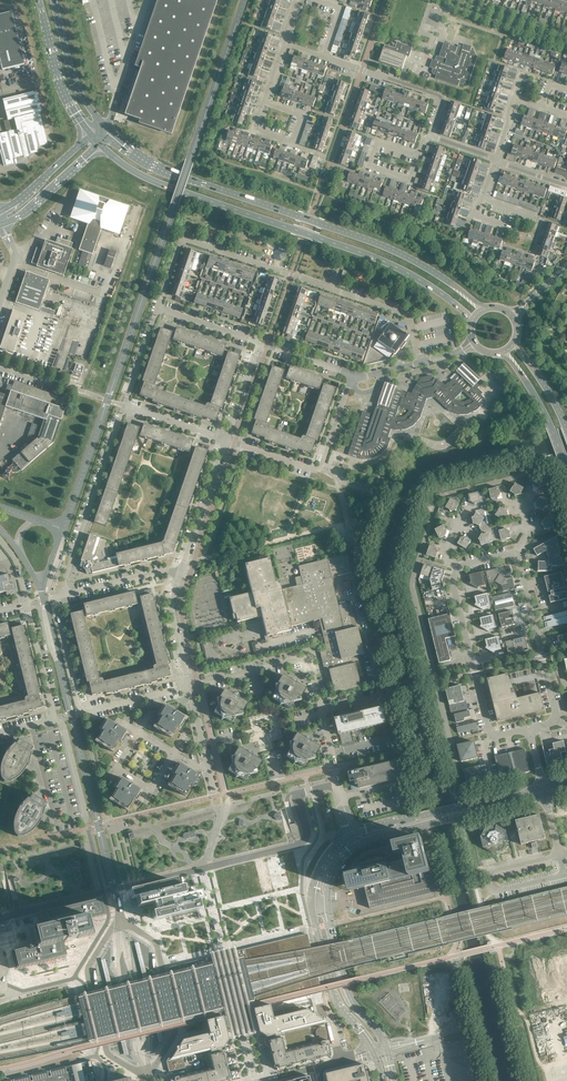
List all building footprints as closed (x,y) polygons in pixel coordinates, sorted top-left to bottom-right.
[(143,68),(127,115),(143,121),(142,123),(174,134),(181,114),(185,102),(220,0),(161,0),(138,66),(143,68)] [(271,0),(269,5),(278,8),(280,3),(271,0)] [(363,9),(366,10),(367,6),(370,7),(372,0),(366,0),(363,9)] [(543,7),(549,9),(552,0),(546,0),(543,7)] [(555,0),(552,0),(549,9),(555,11),(558,1),(555,0)] [(564,3),(558,1),(555,11),(560,13),(564,3)] [(278,8),(269,5),(267,11),(276,14),(278,8)] [(276,14),(267,11),(265,16),(275,19),(276,14)] [(0,15),(0,61),(2,70),(24,64),(11,12),(0,15)] [(359,12),(357,17),(367,21),(369,15),(359,12)] [(275,19),(265,16),(263,21),(277,26),(278,23),(274,22),(275,19)] [(367,21),(357,17),(356,23),(365,26),(367,21)] [(277,26),(263,21),(262,27),(271,30),(272,27),(276,28),(277,26)] [(365,26),(356,23),(354,28),(363,31),(365,26)] [(363,31),(354,28),(352,34),(361,37),(363,31)] [(261,38),(275,42),(278,44),(279,41),(271,38),(272,35),(263,32),(261,38)] [(361,37),(352,34),(350,39),(359,42),(361,37)] [(275,42),(261,38),(259,43),(269,46),(270,44),(274,45),(275,42)] [(359,42),(350,39),(348,44),(358,47),(359,42)] [(397,42),(396,45),(395,48),(388,46),(385,45),(379,62),(402,70),(402,69),(406,57),(409,57),(412,47),(410,46),(406,45),(404,44),(397,42)] [(269,46),(259,43),(258,48),(271,53),(272,50),(268,49),(269,46)] [(439,56),(437,56),(439,57),(438,59),(436,58),(435,60),(432,59),(430,67),(432,68),(434,69),(432,72),(433,73),(436,75),(436,77),(435,78),(458,86),(459,85),(459,83),(463,84),(464,83),(465,80),(467,80),(469,81),(477,58),(474,57),(477,49),(472,47),(464,44),(463,47),(458,45),(457,47),(455,47),(444,43),(439,56)] [(358,47),(348,44),(346,50),(356,53),(358,47)] [(271,53),(258,48),(256,54),(265,57),(266,54),(270,56),(271,53)] [(504,58),(510,60),(513,51),(507,49),(504,58)] [(356,53),(346,50),(344,55),(345,55),(351,57),(354,58),(356,53)] [(518,52),(513,51),(510,60),(515,62),(518,52)] [(524,54),(518,52),(515,62),(520,64),(524,54)] [(265,57),(256,54),(254,59),(263,62),(265,57)] [(529,56),(524,54),(520,64),(526,65),(529,56)] [(300,58),(294,56),(290,69),(296,71),(297,68),(300,58)] [(534,58),(529,56),(526,65),(531,67),(534,58)] [(305,60),(300,58),(297,68),(302,69),(305,60)] [(540,60),(534,58),(531,67),(537,69),(540,60)] [(264,63),(263,62),(254,59),(252,65),(261,68),(262,65),(266,66),(267,64),(264,63)] [(311,62),(305,60),(302,69),(307,71),(311,62)] [(545,62),(540,60),(537,69),(542,71),(545,62)] [(316,64),(311,62),(307,71),(313,73),(316,64)] [(550,63),(545,62),(542,71),(547,73),(550,63)] [(556,65),(550,63),(547,73),(553,75),(556,65)] [(321,66),(316,64),(313,73),(318,75),(321,66)] [(261,68),(252,65),(250,70),(260,73),(261,68)] [(499,65),(497,71),(511,75),(511,73),(508,71),(509,68),(499,65)] [(327,67),(321,66),(318,75),(324,77),(327,67)] [(261,74),(260,73),(250,70),(248,75),(252,77),(251,79),(257,81),(257,79),(258,79),(259,76),(263,77),(264,74),(261,74)] [(340,74),(328,70),(326,75),(338,80),(340,74)] [(511,75),(497,71),(495,76),(505,79),(506,77),(510,78),(511,75)] [(505,79),(495,76),(494,82),(507,86),(508,83),(504,82),(505,79)] [(257,81),(251,79),(251,81),(247,79),(245,85),(258,90),(259,87),(255,86),(256,83),(257,81)] [(336,80),(334,86),(343,89),(345,83),(336,80)] [(507,86),(494,82),(492,87),(501,90),(502,87),(506,89),(507,86)] [(291,86),(285,84),(281,96),(286,98),(289,89),(291,86)] [(258,90),(245,85),(243,90),(253,94),(254,91),(257,92),(258,90)] [(384,89),(371,85),(369,90),(382,95),(384,89)] [(343,89),(334,86),(332,91),(342,94),(343,89)] [(501,90),(492,87),(490,92),(499,95),(501,90)] [(295,91),(289,89),(286,98),(292,100),(295,91)] [(362,89),(360,95),(370,98),(371,92),(362,89)] [(253,94),(243,90),(241,96),(255,100),(256,98),(252,96),(253,94)] [(328,96),(330,96),(340,100),(342,94),(332,91),(330,90),(328,96)] [(391,92),(385,90),(382,99),(388,101),(391,92)] [(300,92),(295,91),(292,100),(297,102),(300,92)] [(10,126),(8,127),(9,132),(7,132),(7,134),(0,135),(0,150),(4,165),(14,162),(13,157),(23,155),(24,157),(29,156),(28,153),(29,153),(38,151),(37,146),(47,143),(35,92),(4,100),(10,126)] [(306,94),(300,92),(297,102),(302,104),(306,94)] [(396,93),(391,92),(388,101),(393,103),(396,93)] [(500,96),(499,95),(490,92),(488,98),(498,101),(498,98),(502,99),(503,97),(500,96)] [(402,95),(396,93),(393,103),(398,105),(402,95)] [(311,96),(306,94),(302,104),(308,105),(311,96)] [(370,98),(360,95),(358,100),(368,103),(370,98)] [(407,97),(402,95),(398,105),(404,106),(407,97)] [(255,100),(241,96),(240,101),(249,104),(250,101),(254,103),(255,100)] [(316,98),(311,96),(308,105),(313,107),(316,98)] [(340,100),(330,96),(329,102),(338,105),(340,100)] [(412,99),(407,97),(404,106),(409,108),(412,99)] [(498,101),(488,98),(486,103),(497,107),(500,107),(500,105),(497,104),(498,101)] [(418,101),(412,99),(409,108),(414,110),(418,101)] [(368,103),(358,100),(357,105),(366,109),(368,103)] [(249,104),(240,101),(238,106),(247,110),(249,104)] [(423,103),(418,101),(414,110),(420,112),(423,103)] [(338,105),(329,102),(327,107),(336,110),(338,105)] [(451,102),(450,108),(459,111),(461,106),(451,102)] [(428,104),(423,103),(420,112),(425,114),(428,104)] [(497,107),(486,103),(484,108),(494,112),(495,109),(503,111),(503,109),(500,107),(497,107)] [(366,109),(357,105),(355,111),(364,114),(366,109)] [(247,110),(238,106),(236,112),(245,115),(247,110)] [(336,110),(327,107),(325,113),(334,116),(336,110)] [(459,111),(450,108),(448,113),(457,116),(459,111)] [(364,114),(355,111),(353,116),(362,119),(364,114)] [(245,115),(236,112),(234,117),(247,122),(248,119),(244,118),(245,115)] [(457,116),(448,113),(446,119),(455,122),(457,116)] [(486,114),(485,120),(494,123),(496,118),(486,114)] [(362,119),(353,116),(351,121),(360,125),(362,119)] [(530,118),(524,116),(523,119),(521,123),(521,125),(526,127),(530,118)] [(551,116),(548,124),(546,123),(542,133),(548,134),(551,125),(551,124),(552,121),(554,117),(551,116)] [(247,122),(234,117),(232,123),(235,124),(235,125),(237,126),(238,125),(242,126),(243,123),(247,124),(247,122)] [(323,117),(322,122),(331,125),(333,120),(323,117)] [(535,119),(530,118),(526,127),(532,129),(535,119)] [(381,121),(375,119),(372,128),(378,130),(381,121)] [(455,122),(446,119),(444,124),(453,127),(455,122)] [(540,121),(535,119),(532,129),(537,131),(540,121)] [(494,123),(485,120),(483,125),(492,128),(494,123)] [(360,125),(351,121),(349,127),(359,130),(360,125)] [(386,123),(381,121),(378,130),(383,132),(386,123)] [(546,123),(540,121),(537,131),(542,133),(546,123)] [(331,125),(322,122),(320,128),(329,131),(331,125)] [(391,125),(386,123),(383,132),(388,134),(391,125)] [(453,127),(444,124),(442,129),(452,132),(453,127)] [(397,126),(391,125),(388,134),(394,136),(397,126)] [(492,128),(483,125),(481,131),(490,134),(492,128)] [(556,127),(551,125),(548,134),(553,136),(556,127)] [(402,128),(397,126),(394,136),(399,138),(402,128)] [(562,129),(556,127),(553,136),(558,138),(562,129)] [(329,131),(320,128),(318,133),(327,136),(329,131)] [(408,130),(402,128),(399,138),(404,140),(408,130)] [(452,132),(442,129),(440,135),(450,138),(452,132)] [(562,129),(558,138),(564,140),(566,131),(566,130),(562,129)] [(413,132),(408,130),(404,140),(410,141),(413,132)] [(226,140),(232,142),(235,133),(229,131),(226,140)] [(490,134),(481,131),(479,136),(489,139),(490,134)] [(349,132),(348,137),(357,140),(359,135),(349,132)] [(418,134),(413,132),(410,141),(415,143),(418,134)] [(240,135),(235,133),(232,142),(237,144),(240,135)] [(327,136),(318,133),(316,138),(325,142),(327,136)] [(246,136),(240,135),(237,144),(242,146),(246,136)] [(251,138),(246,136),(242,146),(248,148),(251,138)] [(489,139),(479,136),(477,141),(487,144),(489,139)] [(357,140),(348,137),(346,142),(355,146),(357,140)] [(256,140),(251,138),(248,148),(253,149),(256,140)] [(325,142),(316,138),(314,144),(324,147),(325,142)] [(262,142),(256,140),(253,149),(259,151),(262,142)] [(487,144),(477,141),(475,147),(485,150),(487,144)] [(267,144),(262,142),(259,151),(264,153),(267,144)] [(355,146),(346,142),(344,148),(353,151),(355,146)] [(366,142),(365,144),(361,155),(360,159),(365,161),(371,143),(366,142)] [(273,146),(267,144),(264,153),(269,155),(273,146)] [(324,147),(314,144),(312,149),(322,152),(324,147)] [(520,146),(514,145),(511,154),(516,156),(520,146)] [(446,149),(437,146),(435,151),(444,155),(446,149)] [(525,148),(520,146),(516,156),(522,158),(525,148)] [(353,151),(344,148),(342,153),(351,156),(353,151)] [(530,150),(525,148),(522,158),(527,159),(530,150)] [(273,159),(278,160),(282,151),(276,149),(273,159)] [(536,152),(530,150),(527,159),(533,161),(536,152)] [(287,153),(282,151),(278,160),(284,162),(287,153)] [(444,155),(435,151),(433,157),(442,160),(444,155)] [(541,154),(536,152),(533,161),(538,163),(541,154)] [(292,155),(287,153),(284,162),(289,164),(292,155)] [(351,156),(342,153),(340,159),(350,162),(351,156)] [(546,156),(541,154),(538,163),(543,165),(546,156)] [(298,157),(292,155),(289,164),(294,166),(298,157)] [(319,157),(314,155),(309,168),(311,168),(315,169),(319,157)] [(552,157),(546,156),(543,165),(549,167),(552,157)] [(303,158),(298,157),(294,166),(300,168),(303,158)] [(442,160),(433,157),(431,162),(440,165),(442,160)] [(557,159),(552,157),(549,167),(554,169),(557,159)] [(309,160),(303,158),(300,168),(305,170),(309,160)] [(481,161),(472,158),(470,163),(479,167),(481,161)] [(350,162),(340,159),(338,164),(348,167),(350,162)] [(440,165),(431,162),(429,167),(439,171),(440,165)] [(466,168),(468,169),(477,172),(478,169),(482,170),(483,168),(480,167),(479,167),(470,163),(467,163),(466,168)] [(439,171),(429,167),(427,173),(437,176),(439,171)] [(556,167),(554,173),(566,177),(566,171),(556,167)] [(477,172),(468,169),(466,174),(475,177),(477,172)] [(346,170),(346,171),(345,175),(349,176),(347,181),(352,183),(355,174),(350,172),(350,171),(346,170)] [(437,176),(427,173),(425,178),(435,181),(437,176)] [(361,176),(355,174),(352,183),(358,185),(361,176)] [(475,177),(466,174),(464,179),(474,183),(475,177)] [(509,176),(504,174),(501,184),(506,186),(509,176)] [(366,178),(361,176),(358,185),(363,187),(366,178)] [(515,178),(509,176),(506,186),(512,187),(515,178)] [(372,180),(366,178),(363,187),(368,189),(372,180)] [(435,181),(425,178),(424,183),(433,187),(435,181)] [(520,180),(515,178),(512,187),(517,189),(520,180)] [(474,183),(464,179),(462,185),(472,188),(473,188),(476,189),(477,187),(473,185),(474,183)] [(377,181),(372,180),(368,189),(374,191),(377,181)] [(526,182),(520,180),(517,189),(516,191),(522,193),(522,191),(526,182)] [(382,183),(377,181),(374,191),(379,193),(382,183)] [(531,184),(526,182),(522,191),(528,193),(531,184)] [(433,187),(424,183),(422,189),(431,192),(433,187)] [(390,184),(389,188),(386,187),(382,196),(388,198),(391,189),(392,188),(393,185),(390,184)] [(408,185),(405,184),(402,191),(402,192),(399,202),(404,204),(407,194),(404,193),(406,189),(408,185)] [(536,185),(531,184),(528,193),(533,195),(536,185)] [(472,188),(462,185),(461,190),(470,193),(472,188)] [(542,187),(536,185),(533,195),(538,197),(542,187)] [(563,190),(550,186),(548,191),(561,196),(563,190)] [(547,189),(542,187),(538,197),(544,198),(547,189)] [(397,191),(391,189),(388,198),(393,200),(397,191)] [(129,207),(80,190),(70,218),(88,224),(80,248),(79,248),(79,250),(83,251),(81,254),(78,253),(81,255),(80,257),(77,256),(76,257),(80,258),(79,261),(75,259),(75,260),(79,261),(78,264),(74,262),(74,263),(77,264),(77,265),(78,265),(79,264),(88,268),(88,267),(84,266),(85,263),(89,264),(85,263),(86,260),(90,261),(91,261),(87,260),(88,257),(92,258),(88,256),(89,253),(93,255),(93,252),(101,229),(119,235),(129,207)] [(402,192),(397,191),(393,200),(399,202),(402,192)] [(456,192),(454,197),(463,200),(465,195),(456,192)] [(413,196),(407,194),(404,204),(409,205),(413,196)] [(422,195),(421,198),(421,199),(418,198),(415,207),(420,209),(423,202),(424,202),(426,196),(422,195)] [(418,198),(413,196),(409,205),(415,207),(418,198)] [(556,202),(566,205),(566,201),(566,199),(558,196),(556,202)] [(463,200),(454,197),(452,203),(462,206),(463,203),(466,204),(467,202),(465,201),(463,200)] [(566,205),(556,202),(554,207),(564,210),(566,205)] [(462,206),(452,203),(450,208),(460,211),(462,206)] [(564,210),(554,207),(553,213),(562,216),(564,210)] [(461,212),(460,211),(450,208),(449,213),(458,217),(459,214),(463,215),(464,213),(461,212)] [(458,217),(449,213),(447,219),(456,222),(458,217)] [(562,216),(553,213),(551,218),(560,221),(562,216)] [(442,222),(445,224),(454,227),(455,224),(459,226),(460,223),(457,222),(456,222),(447,219),(443,218),(442,222)] [(549,223),(547,229),(557,232),(558,226),(549,223)] [(480,228),(477,227),(476,230),(476,231),(473,240),(472,243),(477,245),(478,242),(481,233),(479,232),(480,228)] [(467,238),(473,240),(476,231),(471,229),(467,238)] [(557,232),(547,229),(545,234),(555,237),(557,232)] [(485,230),(485,233),(484,234),(481,233),(478,242),(484,244),(487,235),(488,231),(485,230)] [(491,232),(488,231),(487,235),(484,244),(483,246),(488,248),(489,246),(492,236),(489,236),(491,232)] [(496,234),(495,236),(495,237),(492,236),(489,246),(494,248),(499,234),(496,234)] [(501,235),(499,234),(494,248),(500,250),(503,240),(500,239),(501,235)] [(555,237),(545,234),(544,239),(553,242),(555,237)] [(73,243),(57,237),(54,245),(47,242),(44,250),(38,248),(36,247),(31,263),(37,265),(36,267),(63,276),(73,249),(71,248),(73,243)] [(544,239),(542,239),(540,238),(539,240),(543,242),(542,245),(551,248),(553,242),(544,239)] [(551,248),(542,245),(541,247),(537,246),(536,249),(539,250),(540,250),(549,253),(551,248)] [(116,251),(110,249),(104,265),(111,267),(116,251)] [(197,252),(187,249),(185,255),(195,258),(197,252)] [(284,251),(279,249),(274,253),(275,259),(281,261),(285,257),(284,251)] [(549,253),(540,250),(538,255),(547,259),(549,253)] [(499,260),(505,262),(508,252),(503,251),(499,260)] [(516,255),(514,254),(510,264),(516,265),(520,252),(518,251),(516,255)] [(508,252),(505,262),(504,265),(509,266),(510,264),(514,254),(508,252)] [(523,253),(520,252),(516,265),(521,267),(524,258),(521,257),(523,253)] [(195,258),(185,255),(183,261),(193,264),(195,258)] [(527,259),(524,258),(521,267),(526,269),(530,260),(530,259),(531,256),(528,255),(527,259)] [(215,259),(209,257),(206,266),(212,268),(215,259)] [(221,261),(215,259),(212,268),(218,270),(221,261)] [(535,262),(530,260),(526,269),(532,271),(532,269),(535,262)] [(193,264),(183,261),(181,266),(191,270),(193,264)] [(227,262),(221,261),(218,270),(223,272),(227,262)] [(232,264),(227,262),(223,272),(229,274),(232,264)] [(542,264),(535,262),(532,269),(540,272),(542,264)] [(238,266),(232,264),(229,274),(235,276),(238,266)] [(191,270),(181,266),(179,272),(189,275),(191,270)] [(244,268),(238,266),(235,276),(240,278),(244,268)] [(249,270),(244,268),(240,278),(246,280),(249,270)] [(255,272),(249,270),(246,280),(252,282),(255,272)] [(26,271),(23,279),(16,301),(15,302),(39,311),(50,279),(26,271)] [(189,275),(179,272),(177,278),(187,281),(189,275)] [(277,280),(268,277),(266,282),(275,286),(277,280)] [(187,281),(177,278),(175,283),(185,287),(187,281)] [(275,286),(266,282),(264,288),(273,291),(275,286)] [(185,287),(175,283),(173,289),(183,292),(185,287)] [(308,290),(299,287),(297,293),(306,296),(308,290)] [(273,291),(264,288),(262,294),(271,297),(273,291)] [(183,292),(173,289),(171,295),(181,298),(183,292)] [(204,292),(198,290),(194,302),(200,304),(203,295),(204,292)] [(306,296),(297,293),(295,299),(305,302),(306,296)] [(271,297),(262,294),(260,299),(269,303),(271,297)] [(208,297),(203,295),(200,304),(205,306),(208,297)] [(327,297),(321,295),(318,304),(324,306),(327,297)] [(214,299),(208,297),(205,306),(211,308),(214,299)] [(333,299),(327,297),(324,306),(329,308),(333,299)] [(220,301),(214,299),(211,308),(217,310),(220,301)] [(269,303),(260,299),(258,305),(268,308),(269,303)] [(305,302),(295,299),(293,304),(303,308),(305,302)] [(338,301),(333,299),(329,308),(335,310),(338,301)] [(226,303),(220,301),(217,310),(222,312),(226,303)] [(344,303),(338,301),(335,310),(341,312),(344,303)] [(231,305),(226,303),(222,312),(228,314),(231,305)] [(350,305),(344,303),(341,312),(346,314),(350,305)] [(303,308),(293,304),(291,310),(301,313),(303,308)] [(237,306),(231,305),(228,314),(234,316),(237,306)] [(268,308),(258,305),(256,311),(266,314),(268,308)] [(355,306),(350,305),(346,314),(352,316),(355,306)] [(243,309),(237,306),(234,316),(239,318),(243,309)] [(361,308),(355,306),(352,316),(358,318),(361,308)] [(41,307),(40,311),(53,316),(55,312),(41,307)] [(367,310),(361,308),(358,318),(363,320),(367,310)] [(13,310),(4,336),(0,347),(0,349),(13,353),(26,315),(13,310)] [(301,313),(291,310),(289,316),(299,319),(301,313)] [(372,312),(367,310),(363,320),(369,322),(372,312)] [(266,314),(256,311),(254,316),(264,320),(266,314)] [(378,314),(372,312),(369,322),(375,324),(378,314)] [(264,320),(254,316),(252,322),(262,326),(264,320)] [(299,319),(289,316),(287,321),(297,325),(299,319)] [(297,325),(287,321),(285,327),(295,330),(297,325)] [(378,341),(374,347),(388,357),(393,351),(393,352),(393,353),(393,354),(394,354),(395,354),(396,354),(409,336),(409,335),(409,334),(409,333),(408,333),(407,333),(407,334),(404,332),(391,323),(378,341)] [(295,330),(285,327),(283,333),(288,335),(293,336),(295,330)] [(172,332),(160,328),(155,342),(168,346),(172,332)] [(176,328),(174,333),(172,340),(178,342),(178,340),(181,341),(180,343),(189,345),(193,333),(188,332),(188,331),(185,331),(185,330),(176,328)] [(315,333),(309,331),(305,341),(311,343),(315,333)] [(198,335),(193,333),(189,345),(197,348),(198,347),(200,348),(200,349),(205,351),(209,339),(201,336),(201,335),(201,336),(198,335),(199,335),(198,335)] [(320,335),(315,333),(311,343),(317,345),(320,335)] [(326,337),(320,335),(317,345),(323,347),(326,337)] [(332,339),(326,337),(323,347),(328,349),(332,339)] [(338,338),(337,341),(334,350),(340,352),(343,343),(344,340),(338,338)] [(218,342),(209,339),(205,351),(211,353),(211,351),(214,352),(213,354),(222,357),(226,345),(221,343),(221,342),(220,343),(218,342),(218,341),(218,342)] [(337,341),(332,339),(328,349),(334,350),(337,341)] [(168,346),(155,342),(151,355),(163,359),(168,346)] [(349,345),(343,343),(340,352),(345,354),(349,345)] [(354,347),(349,345),(345,354),(351,356),(354,347)] [(360,349),(354,347),(351,356),(357,358),(360,349)] [(366,351),(360,349),(357,358),(362,360),(366,351)] [(240,355),(228,351),(223,365),(235,369),(240,355)] [(163,359),(151,355),(146,368),(159,372),(163,359)] [(478,388),(484,382),(464,363),(456,371),(458,374),(451,381),(449,383),(448,382),(443,387),(442,386),(440,385),(441,382),(431,376),(426,377),(431,398),(434,397),(449,411),(459,415),(467,415),(477,410),(487,400),(481,395),(483,393),(478,388)] [(84,366),(76,364),(74,371),(81,374),(84,366)] [(235,369),(223,365),(219,378),(231,382),(235,369)] [(284,370),(272,366),(270,372),(267,380),(279,384),(284,370)] [(290,366),(287,372),(285,378),(294,381),(295,380),(297,381),(297,382),(302,384),(306,372),(298,369),(295,368),(290,366)] [(159,372),(146,368),(142,381),(144,382),(154,386),(154,385),(159,372)] [(314,375),(306,372),(302,384),(307,386),(308,384),(310,385),(310,387),(319,390),(323,378),(317,376),(318,375),(317,375),(317,376),(315,375),(315,374),(314,374),(314,375)] [(406,429),(413,426),(414,425),(420,418),(427,399),(431,398),(426,377),(420,378),(414,389),(417,391),(415,393),(415,394),(408,392),(407,393),(395,389),(396,386),(385,382),(384,385),(376,408),(373,414),(394,421),(391,429),(395,430),(406,429)] [(231,382),(219,378),(214,391),(226,395),(231,382)] [(279,384),(267,380),(263,393),(275,397),(279,384)] [(9,396),(6,407),(19,411),(46,421),(45,425),(44,425),(43,430),(42,430),(43,430),(41,435),(41,436),(40,438),(38,440),(37,438),(21,452),(20,452),(21,453),(17,456),(16,456),(17,456),(13,460),(13,459),(12,459),(12,460),(14,462),(7,469),(0,467),(0,475),(1,475),(5,474),(8,476),(10,474),(10,473),(18,472),(21,470),(21,471),(53,443),(54,440),(55,440),(54,440),(56,435),(58,430),(59,425),(60,425),(65,409),(62,408),(65,398),(14,381),(9,396)] [(154,386),(144,382),(139,395),(152,400),(156,389),(157,390),(157,387),(156,386),(154,385),(154,386)] [(335,388),(323,384),(319,397),(331,401),(333,394),(335,388)] [(173,395),(157,390),(156,389),(152,400),(152,402),(157,404),(158,402),(160,403),(160,404),(168,407),(173,395)] [(214,391),(210,404),(210,405),(220,408),(222,409),(226,395),(214,391)] [(1,422),(1,421),(2,417),(3,416),(2,416),(4,412),(4,411),(6,407),(9,396),(0,393),(0,423),(1,422)] [(275,397),(263,393),(258,406),(270,410),(275,397)] [(189,401),(173,395),(168,407),(177,410),(177,409),(180,410),(179,411),(185,413),(189,401)] [(331,401),(319,397),(314,410),(326,415),(331,401)] [(206,407),(205,406),(189,401),(185,413),(190,415),(191,413),(193,414),(193,416),(202,419),(202,417),(206,407)] [(206,404),(205,406),(206,407),(202,417),(215,421),(220,408),(210,405),(210,404),(208,403),(206,404)] [(270,410),(258,406),(254,420),(255,420),(266,424),(266,423),(270,410)] [(326,415),(314,410),(310,424),(322,428),(326,415)] [(394,421),(373,414),(363,411),(356,431),(348,455),(363,460),(373,459),(381,456),(388,448),(391,438),(388,437),(391,429),(394,421)] [(266,424),(255,420),(251,433),(264,438),(268,428),(269,426),(268,424),(266,423),(266,424)] [(140,428),(127,423),(124,432),(126,433),(125,435),(124,435),(122,440),(134,444),(140,428)] [(152,426),(144,423),(139,435),(145,437),(146,436),(148,437),(148,438),(156,441),(160,429),(155,427),(152,426),(153,426),(152,426)] [(310,424),(305,437),(315,441),(317,441),(322,428),(310,424)] [(284,433),(268,428),(264,438),(264,440),(272,443),(273,441),(275,442),(275,444),(280,446),(284,433)] [(165,431),(160,429),(156,441),(165,444),(165,443),(168,443),(167,445),(173,447),(177,435),(169,432),(169,431),(168,431),(168,432),(166,431),(166,430),(165,430),(165,431)] [(301,439),(300,439),(284,433),(280,446),(286,447),(286,446),(289,447),(288,448),(297,451),(297,449),(301,439)] [(185,437),(177,435),(173,447),(178,449),(178,447),(181,448),(180,449),(189,453),(193,440),(188,439),(188,438),(185,438),(185,437)] [(301,437),(300,439),(301,439),(297,449),(311,454),(315,441),(305,437),(303,436),(301,437)] [(134,444),(122,440),(120,445),(121,446),(121,448),(119,448),(116,456),(128,461),(134,444)] [(195,447),(191,460),(203,464),(207,451),(195,447)] [(128,461),(116,456),(113,465),(115,466),(114,468),(112,467),(111,473),(123,477),(128,461)] [(203,464),(191,460),(186,473),(198,478),(203,464)] [(123,477),(111,473),(109,478),(110,479),(109,481),(108,481),(105,489),(117,493),(123,477)] [(198,478),(186,473),(181,488),(193,492),(198,478)] [(542,477),(532,479),(533,484),(532,485),(538,489),(539,487),(544,486),(542,477)] [(515,483),(510,492),(514,494),(515,496),(522,494),(521,492),(524,488),(515,483)] [(500,492),(499,487),(489,490),(491,499),(496,498),(498,499),(501,493),(500,492)] [(193,492),(181,488),(175,505),(188,509),(193,492)] [(117,493),(105,489),(102,498),(104,498),(103,501),(101,500),(99,506),(111,510),(117,493)] [(480,502),(478,492),(469,495),(470,499),(469,501),(475,504),(476,503),(480,502)] [(543,511),(548,503),(540,497),(537,502),(535,502),(537,509),(539,508),(543,511)] [(451,499),(446,507),(450,510),(450,512),(457,510),(457,508),(459,504),(451,499)] [(188,509),(175,505),(170,519),(183,524),(188,509)] [(111,510),(99,506),(97,511),(99,512),(98,514),(97,514),(94,522),(106,526),(111,510)] [(506,516),(508,516),(506,509),(505,510),(500,507),(495,515),(504,521),(506,516)] [(479,526),(481,529),(492,526),(488,508),(475,511),(476,513),(474,517),(472,518),(473,524),(475,524),(479,526)] [(554,527),(552,518),(547,519),(545,518),(542,524),(543,525),(545,530),(554,527)] [(183,524),(170,519),(166,533),(178,537),(183,524)] [(503,523),(492,526),(496,540),(501,539),(501,540),(511,538),(510,533),(511,532),(505,528),(503,523)] [(444,525),(435,530),(439,538),(444,536),(445,537),(448,530),(446,529),(444,525)] [(496,540),(492,526),(481,529),(482,534),(478,540),(480,540),(481,545),(491,543),(490,542),(496,540)] [(178,537),(166,533),(163,541),(161,543),(164,555),(169,554),(169,552),(172,550),(173,550),(178,537)] [(107,541),(89,534),(81,560),(81,561),(79,566),(81,567),(80,570),(83,572),(85,572),(86,574),(92,572),(92,573),(118,566),(116,556),(110,557),(108,550),(106,551),(104,548),(107,541)] [(458,544),(466,549),(471,541),(467,538),(466,536),(460,538),(460,540),(458,544)] [(559,546),(556,537),(534,549),(537,556),(547,550),(547,551),(547,552),(547,553),(547,554),(548,555),(548,556),(548,557),(549,557),(549,562),(539,561),(539,571),(552,571),(552,566),(564,566),(561,557),(559,557),(560,553),(559,549),(558,547),(559,546)] [(164,555),(161,543),(149,546),(152,558),(164,555)] [(152,558),(149,546),(143,547),(140,548),(132,550),(136,562),(141,561),(141,559),(143,559),(144,560),(152,558)] [(434,547),(430,546),(427,555),(436,558),(437,553),(439,553),(436,546),(434,547)] [(136,562),(132,550),(115,554),(116,556),(118,566),(127,564),(127,563),(130,562),(130,564),(136,562)] [(297,586),(281,589),(290,626),(319,619),(326,649),(324,650),(325,654),(321,655),(328,684),(332,683),(334,693),(361,686),(359,676),(363,675),(358,655),(362,654),(364,654),(357,627),(352,628),(346,603),(338,605),(333,584),(334,583),(333,579),(332,579),(331,577),(352,572),(347,554),(298,566),(301,576),(295,578),(297,586)] [(291,630),(290,626),(281,589),(279,581),(275,582),(269,558),(244,564),(251,593),(247,593),(235,596),(229,598),(233,614),(232,614),(233,619),(236,619),(237,622),(261,616),(266,636),(269,636),(270,638),(271,639),(272,639),(277,637),(277,634),(291,630)] [(424,564),(420,577),(430,580),(433,590),(444,587),(442,580),(445,570),(424,564)] [(5,592),(6,596),(9,595),(11,594),(12,593),(14,591),(15,589),(15,587),(15,585),(14,583),(10,584),(9,578),(7,578),(6,575),(8,575),(7,572),(7,570),(5,569),(4,567),(2,567),(0,566),(0,593),(5,592)] [(503,592),(515,589),(512,577),(506,578),(499,574),(498,568),(486,571),(489,583),(495,582),(502,586),(503,591),(503,592)] [(486,585),(483,572),(469,575),(471,582),(470,584),(478,589),(479,587),(486,585)] [(562,572),(544,577),(548,592),(549,592),(549,596),(551,603),(566,599),(566,595),(566,592),(566,587),(565,588),(562,572)] [(128,593),(127,593),(126,594),(126,593),(125,593),(125,594),(117,596),(120,608),(129,606),(128,605),(131,604),(131,606),(137,604),(134,592),(129,593),(128,593)] [(495,610),(514,606),(510,592),(492,597),(495,610)] [(491,606),(488,593),(475,597),(476,603),(475,605),(483,610),(485,608),(491,606)] [(152,594),(145,595),(139,597),(143,611),(155,608),(152,594)] [(120,608),(117,596),(109,598),(109,597),(108,598),(107,598),(106,599),(106,598),(105,598),(105,599),(100,600),(103,612),(109,611),(108,610),(111,609),(111,610),(120,608)] [(103,612),(100,600),(95,601),(93,601),(92,602),(92,601),(92,602),(83,604),(86,617),(95,614),(95,613),(97,612),(98,614),(103,612)] [(159,621),(155,608),(143,611),(146,624),(159,621)] [(86,625),(82,611),(70,614),(73,628),(86,625)] [(513,615),(512,611),(499,614),(502,628),(515,624),(514,620),(516,617),(513,615)] [(546,617),(546,620),(552,618),(552,620),(547,621),(548,626),(566,622),(566,612),(546,617)] [(456,636),(450,614),(428,619),(439,663),(451,660),(446,639),(456,636)] [(496,628),(493,615),(480,618),(482,625),(480,627),(489,632),(490,630),(496,628)] [(162,635),(159,621),(146,624),(149,638),(162,635)] [(2,637),(1,636),(4,635),(4,637),(10,635),(7,623),(0,624),(0,638),(2,637)] [(27,639),(24,625),(11,628),(14,642),(27,639)] [(89,638),(86,625),(73,628),(77,641),(89,638)] [(559,644),(566,643),(566,634),(557,636),(558,636),(559,639),(557,639),(559,644)] [(165,648),(162,635),(149,638),(153,651),(165,648)] [(502,650),(498,636),(485,640),(487,646),(486,648),(494,653),(495,651),(502,650)] [(526,642),(525,637),(513,640),(513,641),(512,642),(512,640),(505,642),(507,647),(508,647),(508,648),(507,648),(509,655),(528,650),(527,643),(525,643),(525,642),(526,642)] [(92,652),(89,638),(77,641),(80,655),(92,652)] [(30,653),(27,639),(14,642),(18,656),(30,653)] [(169,662),(165,648),(153,651),(156,665),(167,663),(169,662)] [(96,666),(92,652),(80,655),(83,669),(96,666)] [(34,666),(30,653),(18,656),(21,669),(34,666)] [(170,676),(167,663),(156,665),(154,665),(153,667),(153,669),(154,669),(157,680),(170,676)] [(37,680),(34,666),(21,669),(24,683),(37,680)] [(99,679),(96,666),(83,669),(87,682),(89,682),(99,679)] [(154,669),(153,669),(137,673),(140,686),(145,684),(145,683),(148,682),(148,684),(157,682),(157,680),(154,669)] [(140,686),(137,673),(120,677),(123,690),(132,688),(131,686),(134,686),(134,687),(140,686)] [(508,674),(487,679),(498,722),(545,710),(540,693),(518,698),(508,674)] [(305,689),(282,675),(277,683),(274,684),(276,691),(272,698),(278,702),(279,705),(283,705),(290,709),(294,702),(301,700),(300,698),(305,689)] [(123,690),(120,677),(103,682),(105,692),(106,694),(112,693),(111,691),(114,691),(114,692),(123,690)] [(101,678),(99,679),(89,682),(92,695),(105,692),(103,682),(103,679),(101,678)] [(40,694),(37,680),(24,683),(28,696),(28,697),(38,694),(40,694)] [(461,685),(457,686),(446,689),(452,714),(469,709),(468,709),(466,701),(465,701),(461,685)] [(247,703),(224,689),(219,698),(216,698),(218,705),(214,712),(220,716),(221,720),(225,719),(232,723),(236,716),(243,715),(242,712),(247,703)] [(42,708),(38,694),(28,697),(28,696),(26,697),(24,698),(25,701),(26,701),(28,711),(35,709),(42,708)] [(26,701),(25,701),(8,705),(11,717),(20,715),(20,713),(22,713),(23,714),(29,713),(28,711),(26,701)] [(160,729),(163,730),(166,732),(165,734),(171,737),(178,727),(180,728),(187,718),(176,712),(175,713),(174,712),(173,711),(174,710),(163,704),(157,714),(160,716),(153,727),(159,730),(160,729)] [(8,705),(0,707),(0,718),(2,718),(3,719),(11,717),(8,705)] [(387,723),(383,707),(336,719),(340,735),(387,723)] [(471,716),(469,710),(454,714),(456,723),(464,721),(465,718),(471,716)] [(116,725),(105,718),(99,728),(102,730),(95,741),(101,745),(102,743),(108,746),(107,748),(113,752),(119,741),(122,743),(128,732),(118,726),(117,727),(115,726),(116,725)] [(476,720),(457,725),(456,725),(458,733),(478,728),(476,720)] [(296,733),(291,741),(288,742),(290,749),(286,756),(293,760),(293,763),(297,763),(304,767),(308,760),(315,758),(314,756),(319,747),(296,733)] [(0,777),(1,778),(1,779),(2,780),(2,781),(3,781),(4,781),(4,782),(5,782),(6,782),(7,782),(8,782),(9,782),(10,782),(11,782),(11,781),(12,781),(13,781),(14,780),(15,780),(16,779),(17,779),(17,778),(18,777),(19,777),(19,776),(20,776),(20,775),(21,775),(21,774),(22,773),(23,772),(24,771),(24,770),(25,770),(25,769),(25,768),(26,768),(26,767),(27,766),(27,765),(28,764),(28,763),(29,762),(29,761),(31,753),(29,753),(32,748),(19,740),(16,745),(14,744),(9,749),(8,750),(7,751),(7,752),(6,752),(6,753),(5,754),(5,755),(4,755),(4,756),(4,757),(3,757),(3,758),(3,759),(2,760),(2,761),(2,762),(1,762),(1,763),(1,764),(1,765),(0,765),(0,766),(0,767),(0,776),(0,777)] [(478,758),(474,741),(458,745),(462,762),(478,758)] [(545,756),(548,767),(558,765),(566,762),(566,755),(566,752),(564,741),(553,744),(553,745),(551,745),(552,748),(554,748),(554,749),(549,750),(550,755),(545,756)] [(238,747),(233,756),(230,756),(232,763),(228,770),(235,774),(235,778),(239,777),(246,781),(250,774),(257,772),(256,770),(261,761),(238,747)] [(530,771),(525,749),(495,756),(500,779),(530,771)] [(188,769),(178,762),(171,773),(174,774),(168,785),(174,789),(175,787),(180,790),(179,792),(185,796),(192,785),(195,787),(201,776),(190,770),(190,771),(188,770),(188,769)] [(398,770),(396,762),(349,773),(351,782),(356,781),(357,785),(355,785),(356,789),(402,778),(400,769),(398,770)] [(464,770),(468,787),(484,783),(480,766),(464,770)] [(130,783),(119,777),(113,787),(116,788),(109,799),(115,803),(116,801),(122,805),(121,806),(127,810),(134,799),(136,801),(143,791),(132,784),(131,785),(129,784),(130,783)] [(13,826),(13,827),(13,828),(13,829),(13,830),(13,831),(14,832),(14,833),(15,834),(15,835),(16,835),(16,836),(17,836),(18,836),(18,837),(19,837),(20,837),(21,837),(22,837),(23,837),(24,836),(25,836),(26,836),(27,835),(28,835),(28,834),(29,834),(30,833),(31,832),(32,832),(32,831),(33,831),(33,830),(34,829),(35,828),(36,827),(36,826),(37,826),(37,825),(38,825),(38,824),(39,823),(39,822),(40,821),(40,820),(41,819),(41,818),(42,818),(42,817),(42,816),(44,808),(43,807),(46,802),(32,794),(29,799),(27,798),(22,804),(21,805),(20,806),(20,807),(19,808),(18,809),(18,810),(17,811),(17,812),(16,813),(16,814),(15,815),(15,816),(15,817),(14,817),(14,818),(14,819),(14,820),(14,821),(13,821),(13,822),(13,823),(13,824),(13,825),(13,826)] [(274,818),(276,819),(280,819),(281,817),(282,815),(281,813),(279,811),(277,811),(275,812),(273,814),(273,816),(274,818)] [(540,815),(528,818),(516,821),(522,845),(532,842),(533,843),(531,843),(533,848),(538,847),(536,842),(535,842),(535,841),(546,839),(540,815)] [(506,830),(502,828),(497,825),(486,827),(481,837),(483,847),(493,853),(496,852),(497,853),(499,853),(500,851),(503,850),(509,841),(506,830)] [(182,834),(182,836),(183,837),(185,838),(187,838),(189,837),(190,837),(192,838),(194,837),(195,835),(194,832),(193,830),(191,830),(189,830),(187,830),(187,831),(184,832),(182,833),(182,834)] [(423,842),(422,838),(389,846),(371,850),(370,851),(369,851),(368,851),(367,851),(367,852),(366,852),(365,852),(365,853),(364,853),(363,853),(363,854),(362,854),(361,854),(361,855),(360,855),(360,856),(359,856),(358,857),(358,858),(357,858),(357,859),(356,859),(356,860),(355,861),(354,862),(354,863),(353,863),(353,864),(352,865),(352,866),(351,866),(351,867),(351,868),(350,869),(350,870),(350,871),(353,872),(353,873),(352,873),(349,874),(346,875),(346,876),(345,877),(346,880),(348,890),(350,890),(350,891),(365,888),(370,908),(403,900),(435,892),(431,873),(427,857),(423,842)] [(195,893),(194,893),(193,893),(192,894),(191,894),(190,894),(189,894),(188,895),(188,894),(187,895),(186,895),(185,895),(184,895),(183,896),(181,887),(180,887),(180,888),(179,888),(178,888),(177,888),(176,888),(176,889),(174,880),(173,880),(172,881),(171,881),(170,881),(169,881),(168,882),(168,881),(167,882),(166,882),(165,882),(164,882),(163,883),(162,883),(161,883),(160,883),(160,884),(158,884),(156,884),(156,885),(154,885),(152,885),(150,886),(148,886),(147,887),(146,887),(145,887),(144,887),(143,888),(142,888),(141,888),(140,888),(139,889),(138,889),(137,889),(136,889),(135,890),(134,890),(128,891),(131,900),(135,898),(138,907),(138,906),(139,906),(140,906),(141,906),(142,906),(143,905),(144,905),(145,905),(146,905),(147,904),(148,904),(149,904),(150,904),(151,903),(152,903),(154,912),(151,912),(153,921),(199,910),(197,901),(201,900),(199,892),(195,893)] [(102,898),(59,909),(39,913),(42,927),(30,930),(34,946),(28,947),(29,948),(22,950),(21,949),(10,951),(15,970),(65,958),(62,941),(64,941),(64,942),(74,940),(73,938),(76,938),(77,940),(93,936),(89,919),(106,914),(102,898)] [(307,935),(305,934),(237,950),(248,1000),(264,1007),(321,993),(307,935)] [(138,942),(134,943),(143,979),(147,978),(138,942)] [(210,954),(212,961),(193,966),(191,965),(190,967),(172,971),(170,970),(168,972),(150,976),(148,975),(147,977),(129,982),(126,981),(125,983),(107,987),(105,986),(103,988),(85,992),(83,992),(82,993),(79,994),(77,998),(88,1041),(91,1044),(94,1043),(96,1044),(97,1042),(116,1037),(118,1039),(119,1037),(137,1032),(139,1033),(141,1031),(159,1027),(161,1028),(162,1026),(180,1021),(182,1022),(184,1021),(202,1016),(204,1017),(205,1015),(224,1010),(226,1019),(231,1038),(232,1039),(233,1037),(236,1036),(238,1037),(239,1036),(241,1035),(243,1036),(244,1035),(247,1034),(249,1035),(250,1033),(252,1032),(254,1034),(255,1032),(249,1005),(251,1004),(254,1000),(243,957),(239,955),(237,955),(235,949),(235,948),(233,946),(231,948),(229,949),(227,948),(226,949),(224,950),(222,949),(221,951),(218,951),(216,950),(215,952),(213,953),(211,951),(210,954)] [(105,959),(101,960),(108,988),(112,987),(105,959)] [(88,1045),(76,996),(66,998),(61,1000),(62,1005),(63,1010),(55,1012),(57,1017),(64,1015),(66,1021),(67,1025),(68,1030),(60,1032),(61,1037),(69,1035),(71,1042),(72,1047),(73,1047),(73,1048),(74,1052),(75,1052),(75,1053),(81,1051),(89,1049),(89,1048),(88,1045)] [(266,1006),(262,1006),(251,1009),(249,1010),(255,1031),(257,1033),(258,1035),(260,1036),(262,1037),(264,1037),(271,1068),(272,1069),(291,1065),(293,1064),(327,1056),(325,1045),(326,1044),(326,1043),(325,1042),(325,1041),(324,1041),(323,1041),(323,1039),(324,1039),(323,1035),(320,1019),(315,1016),(312,1017),(311,1014),(305,1010),(296,1012),(294,1006),(293,1006),(277,1010),(277,1011),(278,1016),(272,1018),(271,1014),(268,1015),(266,1006)] [(221,1017),(206,1020),(207,1024),(208,1030),(205,1030),(206,1034),(179,1040),(175,1046),(176,1050),(173,1050),(166,1061),(169,1072),(185,1068),(182,1055),(200,1051),(204,1070),(171,1078),(170,1078),(170,1079),(170,1080),(224,1080),(229,1080),(230,1078),(223,1051),(222,1047),(223,1046),(225,1044),(226,1043),(227,1040),(228,1037),(223,1020),(223,1018),(221,1017)] [(91,1060),(58,1068),(8,1080),(7,1080),(97,1080),(94,1072),(95,1072),(94,1067),(94,1065),(93,1061),(92,1062),(91,1060)] [(366,1068),(367,1068),(366,1068),(366,1067),(366,1066),(366,1065),(365,1065),(365,1064),(364,1064),(363,1064),(363,1065),(362,1065),(358,1066),(351,1068),(350,1068),(343,1070),(343,1069),(342,1070),(335,1072),(335,1071),(327,1073),(328,1080),(369,1080),(369,1078),(369,1077),(367,1072),(368,1072),(368,1071),(367,1071),(366,1068)]
